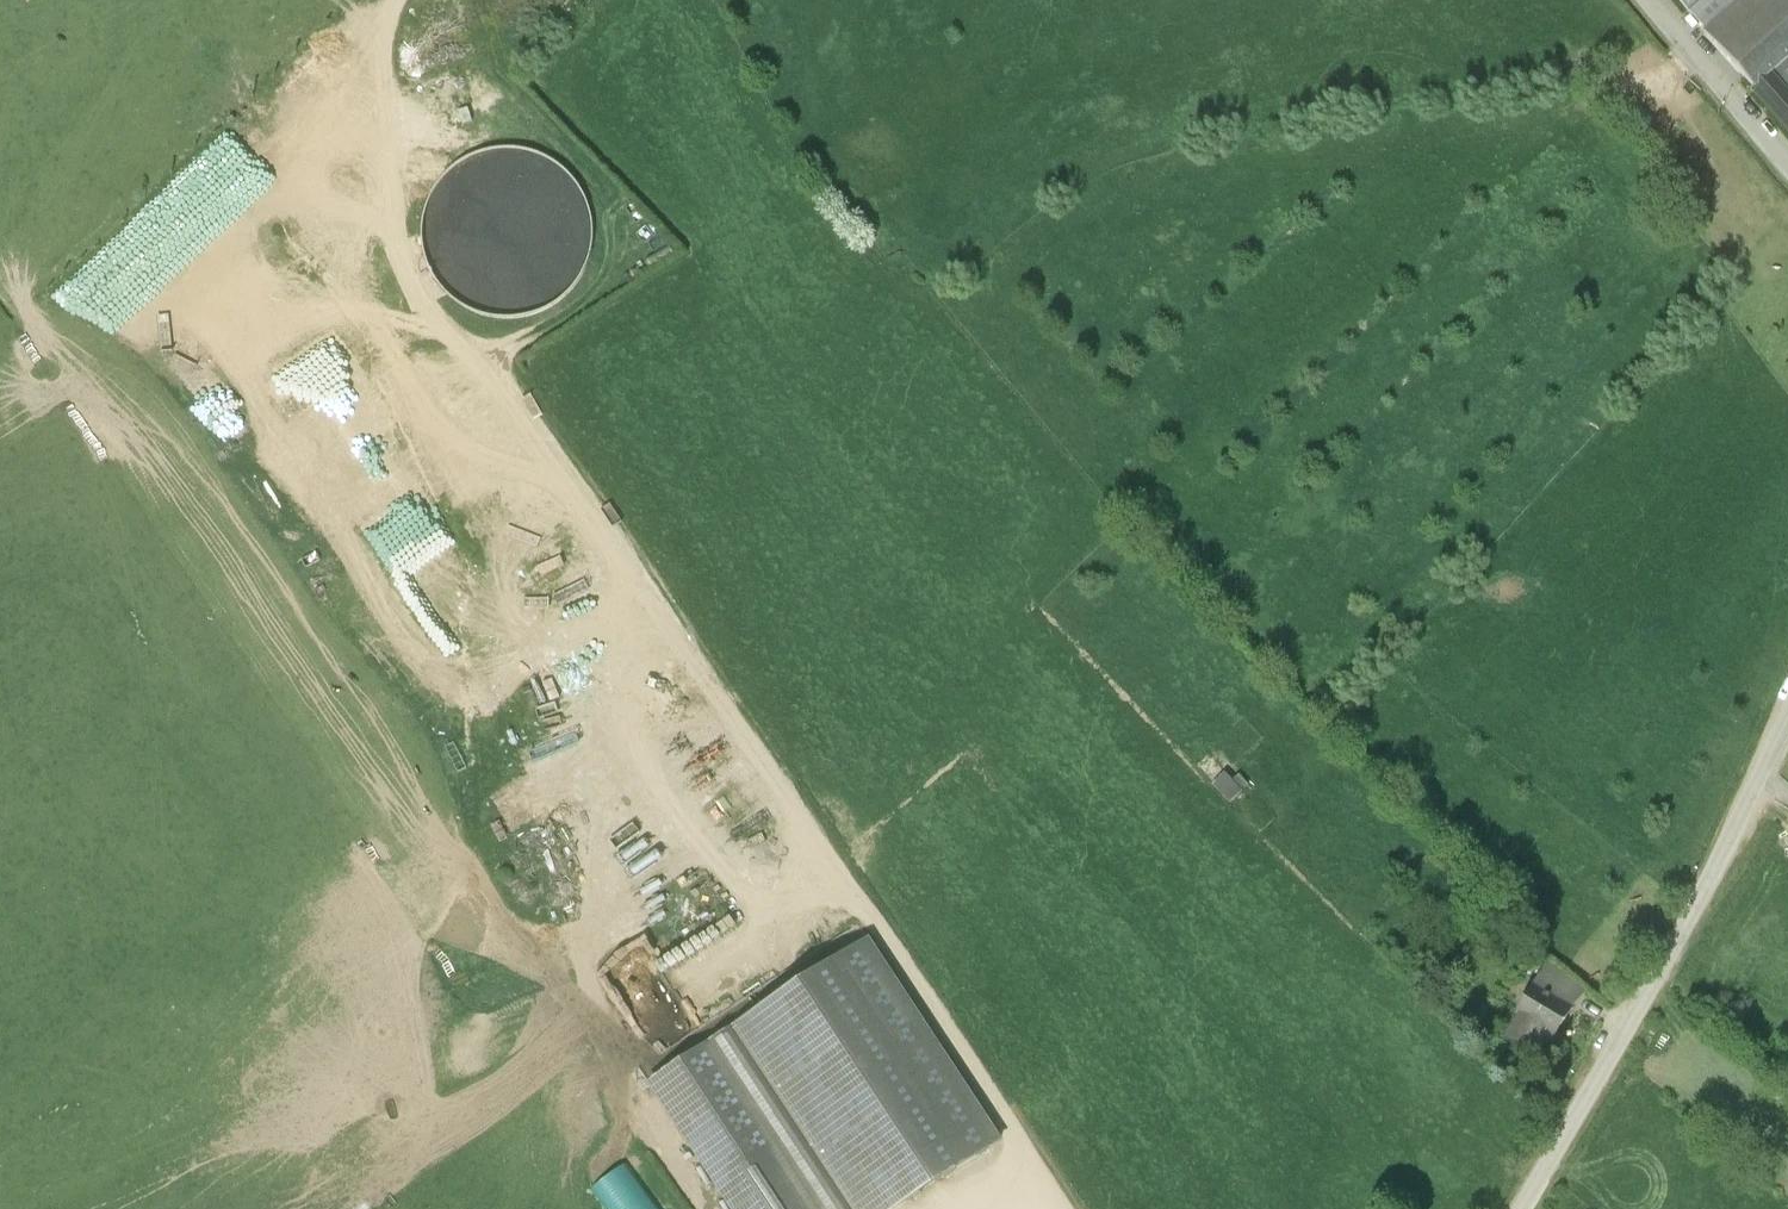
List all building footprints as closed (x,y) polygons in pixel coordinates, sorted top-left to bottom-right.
[(1757,96),(1777,78),(1787,69),(1787,0),(1680,0),(1757,96)] [(1777,78),(1787,89),(1787,69),(1777,78)] [(1777,78),(1757,96),(1787,133),(1787,89),(1777,78)] [(570,178),(548,160),(520,152),(492,152),(465,163),(443,181),(429,206),(424,235),(429,261),(441,284),(460,302),(483,314),(509,318),(535,313),(558,301),(577,282),(588,259),(592,230),(586,202),(570,178)] [(350,350),(314,367),(341,426),(378,409),(350,350)] [(243,412),(216,426),(233,458),(259,445),(243,412)] [(728,1039),(843,1208),(913,1208),(940,1191),(1005,1147),(867,945),(802,989),(728,1039)] [(1548,967),(1500,1046),(1542,1071),(1589,992),(1548,967)] [(728,1039),(689,1065),(646,1094),(724,1208),(843,1208),(728,1039)] [(642,1066),(649,1078),(692,1055),(685,1043),(642,1066)]
